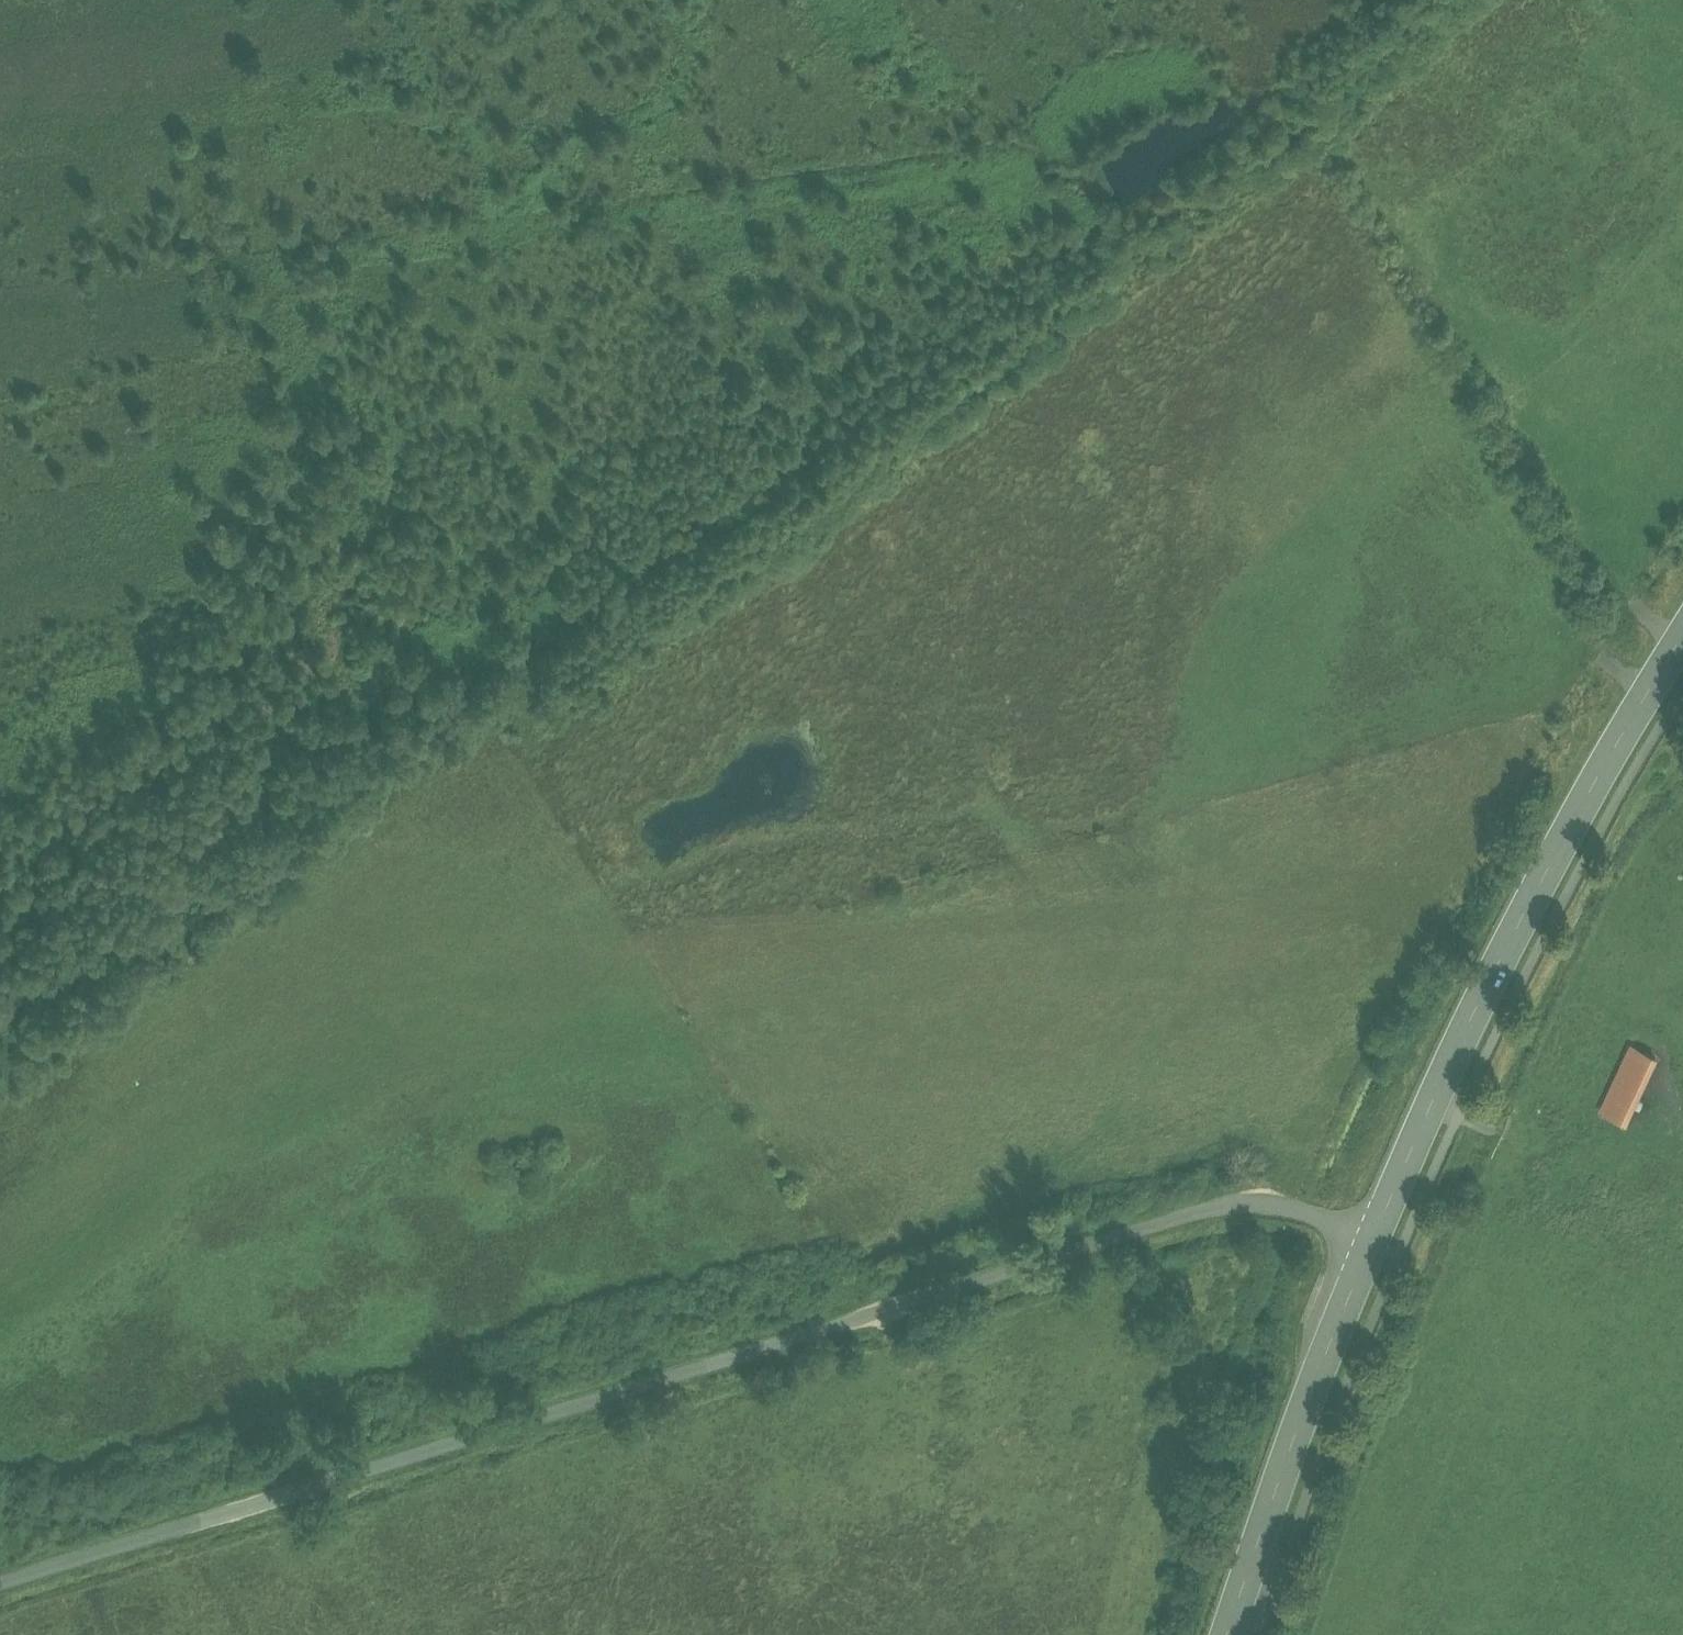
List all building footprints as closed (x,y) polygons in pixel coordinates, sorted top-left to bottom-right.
[(1636,1041),(1608,1111),(1637,1123),(1666,1053),(1636,1041)]
